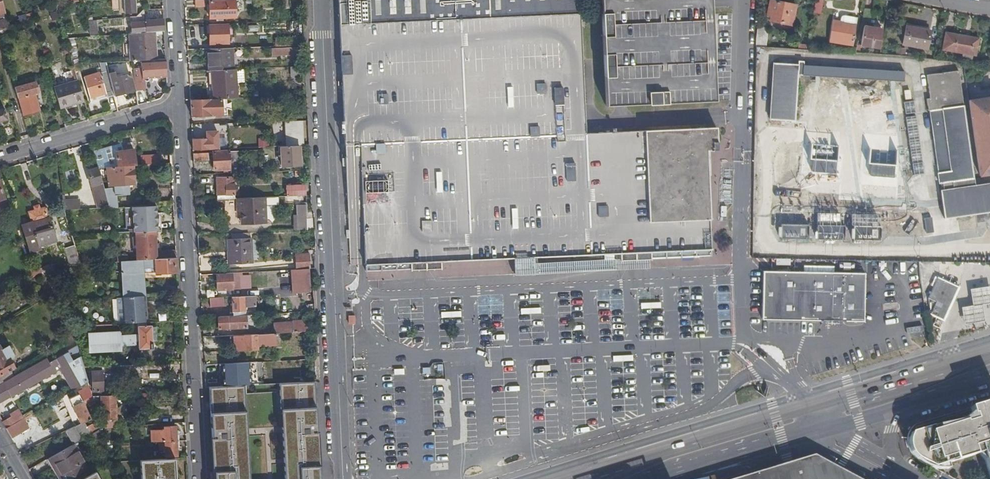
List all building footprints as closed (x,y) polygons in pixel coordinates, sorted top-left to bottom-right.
[(10,27),(2,0),(0,0),(0,30),(10,27)] [(134,0),(123,0),(124,15),(135,15),(134,0)] [(225,2),(209,3),(210,20),(226,19),(226,18),(235,17),(234,9),(241,8),(240,0),(225,0),(225,2)] [(345,143),(348,204),(349,213),(350,229),(350,237),(350,238),(351,249),(351,257),(352,265),(366,264),(412,262),(412,251),(437,250),(438,261),(450,261),(464,260),(515,258),(538,256),(584,254),(621,252),(623,252),(622,241),(647,240),(647,251),(651,251),(683,250),(682,254),(712,253),(708,150),(720,149),(719,128),(586,133),(580,0),(338,0),(345,143)] [(709,0),(602,0),(606,104),(715,101),(709,0)] [(771,0),(770,0),(768,10),(771,11),(770,19),(793,24),(796,5),(771,0)] [(813,11),(821,12),(823,0),(815,0),(813,11)] [(864,8),(861,21),(869,22),(873,9),(864,8)] [(19,17),(21,24),(34,20),(32,13),(19,17)] [(856,17),(841,14),(839,21),(832,20),(829,40),(852,44),(856,17)] [(133,34),(145,33),(145,31),(164,30),(163,19),(132,21),(133,34)] [(86,22),(91,37),(101,36),(96,20),(86,22)] [(930,29),(907,25),(904,43),(927,48),(930,29)] [(768,27),(758,26),(756,45),(766,46),(768,27)] [(864,26),(860,44),(872,46),(874,38),(880,39),(882,29),(864,26)] [(229,44),(228,27),(210,27),(211,45),(229,44)] [(159,60),(157,32),(145,33),(133,34),(128,34),(129,41),(130,62),(132,61),(139,61),(159,60)] [(975,55),(978,38),(946,32),(943,48),(962,52),(972,54),(975,55)] [(129,41),(128,34),(107,36),(107,43),(129,41)] [(298,54),(298,47),(277,47),(277,55),(298,54)] [(972,54),(962,52),(960,59),(971,61),(972,54)] [(214,72),(236,71),(236,64),(227,64),(221,64),(221,59),(227,59),(227,53),(209,53),(209,72),(214,72)] [(70,56),(72,66),(81,65),(79,55),(70,56)] [(159,60),(139,61),(140,70),(133,71),(135,94),(142,93),(141,81),(167,79),(166,59),(159,60)] [(796,119),(799,63),(774,62),(771,117),(796,119)] [(903,79),(904,70),(804,64),(804,73),(903,79)] [(291,76),(300,76),(299,67),(290,68),(291,76)] [(214,72),(215,100),(228,100),(245,99),(244,70),(236,71),(214,72)] [(953,188),(952,181),(974,178),(958,71),(925,75),(939,172),(938,172),(940,183),(944,182),(945,189),(941,190),(945,218),(989,211),(989,183),(953,188)] [(105,99),(113,97),(113,96),(112,90),(110,91),(106,73),(83,79),(89,99),(104,95),(105,99)] [(112,90),(113,96),(133,91),(131,82),(129,83),(127,75),(109,79),(112,90)] [(54,87),(60,109),(83,102),(77,81),(54,87)] [(35,82),(15,88),(18,99),(19,98),(34,94),(38,92),(35,82)] [(34,94),(19,98),(24,115),(39,110),(34,94)] [(104,95),(89,99),(90,103),(105,99),(104,95)] [(989,175),(989,97),(969,100),(980,176),(989,175)] [(191,101),(192,118),(229,116),(228,100),(215,100),(191,101)] [(913,100),(903,102),(905,114),(915,113),(913,100)] [(894,166),(896,176),(924,171),(915,115),(904,117),(910,156),(900,157),(901,164),(894,166)] [(300,146),(303,146),(302,121),(285,122),(286,147),(300,146)] [(193,139),(194,151),(219,150),(218,131),(208,132),(208,138),(193,139)] [(94,152),(98,168),(109,167),(133,166),(134,166),(134,149),(118,150),(117,144),(94,152)] [(286,147),(280,147),(281,167),(301,167),(300,146),(286,147)] [(232,174),(240,174),(239,161),(241,161),(241,153),(213,154),(214,171),(232,170),(232,174)] [(104,189),(109,207),(117,207),(117,196),(126,195),(125,184),(134,184),(133,166),(109,167),(110,185),(116,185),(116,188),(104,189)] [(87,171),(98,208),(109,207),(104,189),(98,168),(87,171)] [(221,199),(236,199),(235,178),(217,178),(218,200),(221,199)] [(288,196),(306,195),(306,186),(288,186),(288,196)] [(117,196),(117,207),(126,206),(126,195),(117,196)] [(267,224),(266,197),(239,199),(239,208),(242,208),(242,214),(243,225),(267,224)] [(64,200),(65,210),(75,210),(74,199),(64,200)] [(149,205),(132,206),(133,232),(136,232),(154,231),(157,230),(156,221),(158,221),(158,218),(158,214),(156,214),(156,204),(149,205)] [(298,230),(308,229),(307,205),(297,205),(298,230)] [(30,249),(40,246),(56,242),(50,217),(48,218),(46,209),(31,213),(34,222),(23,225),(30,249)] [(780,237),(877,240),(878,214),(814,212),(814,214),(781,213),(780,237)] [(137,260),(156,259),(155,237),(136,238),(133,238),(133,243),(137,243),(137,260)] [(254,264),(253,240),(229,241),(230,265),(254,264)] [(66,249),(70,265),(80,264),(75,247),(66,249)] [(163,259),(177,258),(176,250),(163,251),(163,259)] [(296,271),(311,271),(310,256),(295,257),(296,271)] [(171,272),(177,272),(177,258),(163,259),(156,259),(137,260),(129,261),(124,261),(124,274),(128,275),(129,287),(125,287),(122,287),(123,297),(143,295),(144,295),(143,284),(139,285),(137,276),(142,269),(155,268),(156,273),(162,273),(162,276),(171,275),(171,272)] [(412,262),(366,264),(366,270),(412,268),(412,262)] [(863,272),(762,271),(761,320),(863,321),(863,272)] [(239,290),(239,274),(217,275),(218,291),(239,290)] [(937,302),(933,310),(931,313),(944,319),(959,286),(939,277),(929,298),(937,302)] [(970,289),(972,305),(961,307),(964,324),(985,321),(983,305),(989,304),(989,287),(970,289)] [(144,314),(143,295),(123,297),(121,297),(123,324),(137,323),(146,323),(146,314),(144,314)] [(233,317),(246,316),(246,308),(255,308),(254,298),(244,298),(233,299),(233,317)] [(222,299),(210,300),(210,309),(223,308),(222,299)] [(276,334),(314,332),(313,313),(307,313),(307,322),(275,324),(275,334),(276,334)] [(255,328),(254,316),(246,316),(233,317),(219,317),(219,330),(255,328)] [(70,320),(73,327),(78,327),(76,318),(70,320)] [(146,323),(137,323),(138,336),(139,345),(139,350),(153,349),(152,326),(147,326),(146,323)] [(89,334),(89,346),(119,345),(119,346),(121,346),(121,337),(120,332),(89,334)] [(277,345),(276,334),(275,334),(235,336),(235,350),(258,350),(258,346),(277,345)] [(121,337),(121,346),(139,345),(138,336),(121,337)] [(88,381),(84,367),(75,341),(47,357),(48,358),(0,385),(0,401),(10,396),(10,394),(52,370),(53,372),(56,370),(69,392),(88,381)] [(15,368),(10,358),(7,360),(0,348),(0,377),(15,368)] [(121,365),(104,366),(105,376),(132,375),(132,364),(127,364),(121,365)] [(249,364),(222,365),(223,387),(249,386),(249,364)] [(18,373),(15,368),(0,377),(0,382),(1,383),(18,373)] [(91,392),(93,397),(103,396),(102,372),(93,373),(94,391),(91,392)] [(83,401),(93,397),(91,392),(88,381),(69,392),(63,396),(75,427),(85,422),(90,419),(86,408),(83,401)] [(312,386),(282,388),(287,478),(317,478),(312,386)] [(210,390),(215,478),(244,478),(240,388),(210,390)] [(102,428),(103,429),(117,428),(114,395),(103,396),(93,397),(95,403),(103,402),(104,420),(100,420),(102,428)] [(86,408),(95,403),(93,397),(83,401),(86,408)] [(941,417),(917,424),(913,428),(911,431),(910,435),(909,438),(910,446),(912,450),(914,453),(917,456),(928,462),(933,461),(934,465),(936,466),(985,453),(989,470),(989,402),(941,417)] [(13,416),(3,422),(7,428),(17,423),(13,416)] [(102,428),(100,420),(88,427),(92,434),(102,428)] [(17,423),(7,428),(12,438),(25,431),(19,421),(17,423)] [(66,431),(74,444),(89,435),(92,434),(88,427),(85,422),(75,427),(66,431)] [(152,432),(153,442),(158,442),(177,441),(177,426),(165,427),(165,431),(152,432)] [(105,435),(103,429),(102,428),(92,434),(89,435),(93,442),(105,435)] [(177,441),(158,442),(159,445),(166,445),(167,456),(178,456),(177,441)] [(74,444),(49,458),(61,478),(69,478),(87,468),(74,444)] [(814,455),(775,467),(734,478),(762,478),(787,472),(812,464),(839,478),(858,478),(814,455)] [(138,464),(139,478),(173,478),(172,461),(138,464)] [(812,464),(787,472),(762,478),(839,478),(812,464)]
